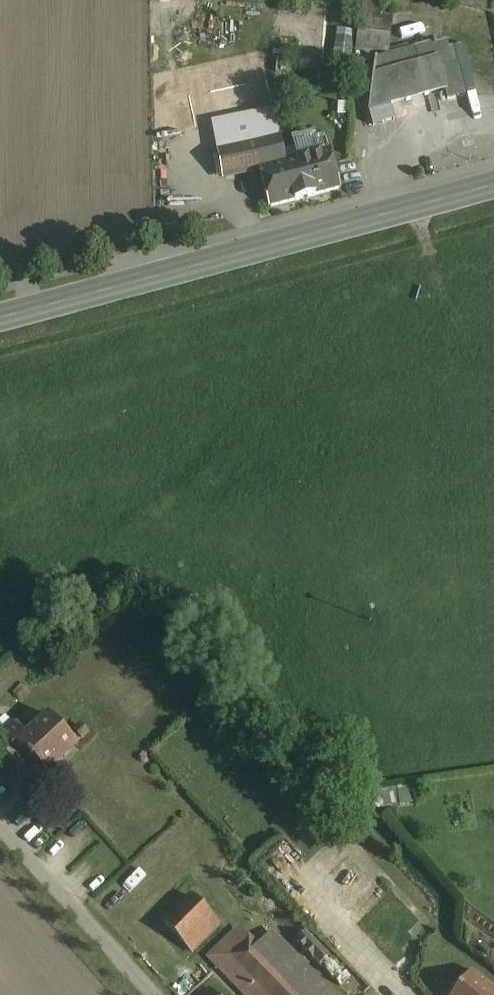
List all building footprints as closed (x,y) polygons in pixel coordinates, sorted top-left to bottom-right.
[(277,39),(297,40),(299,11),(279,10),(277,39)] [(414,48),(375,55),(368,112),(445,91),(442,81),(447,80),(444,68),(440,69),(438,60),(418,65),(414,48)] [(447,80),(442,81),(445,91),(447,100),(464,95),(459,76),(447,80)] [(329,150),(285,161),(278,137),(246,145),(218,150),(223,178),(259,170),(269,208),(339,189),(329,150)] [(24,737),(11,723),(0,733),(0,749),(18,769),(28,760),(31,763),(32,761),(45,775),(77,747),(48,716),(24,737)] [(219,926),(192,897),(164,924),(192,953),(219,926)] [(240,928),(208,959),(242,994),(333,994),(272,931),(257,945),(240,928)] [(472,972),(454,994),(493,994),(493,990),(472,972)]
